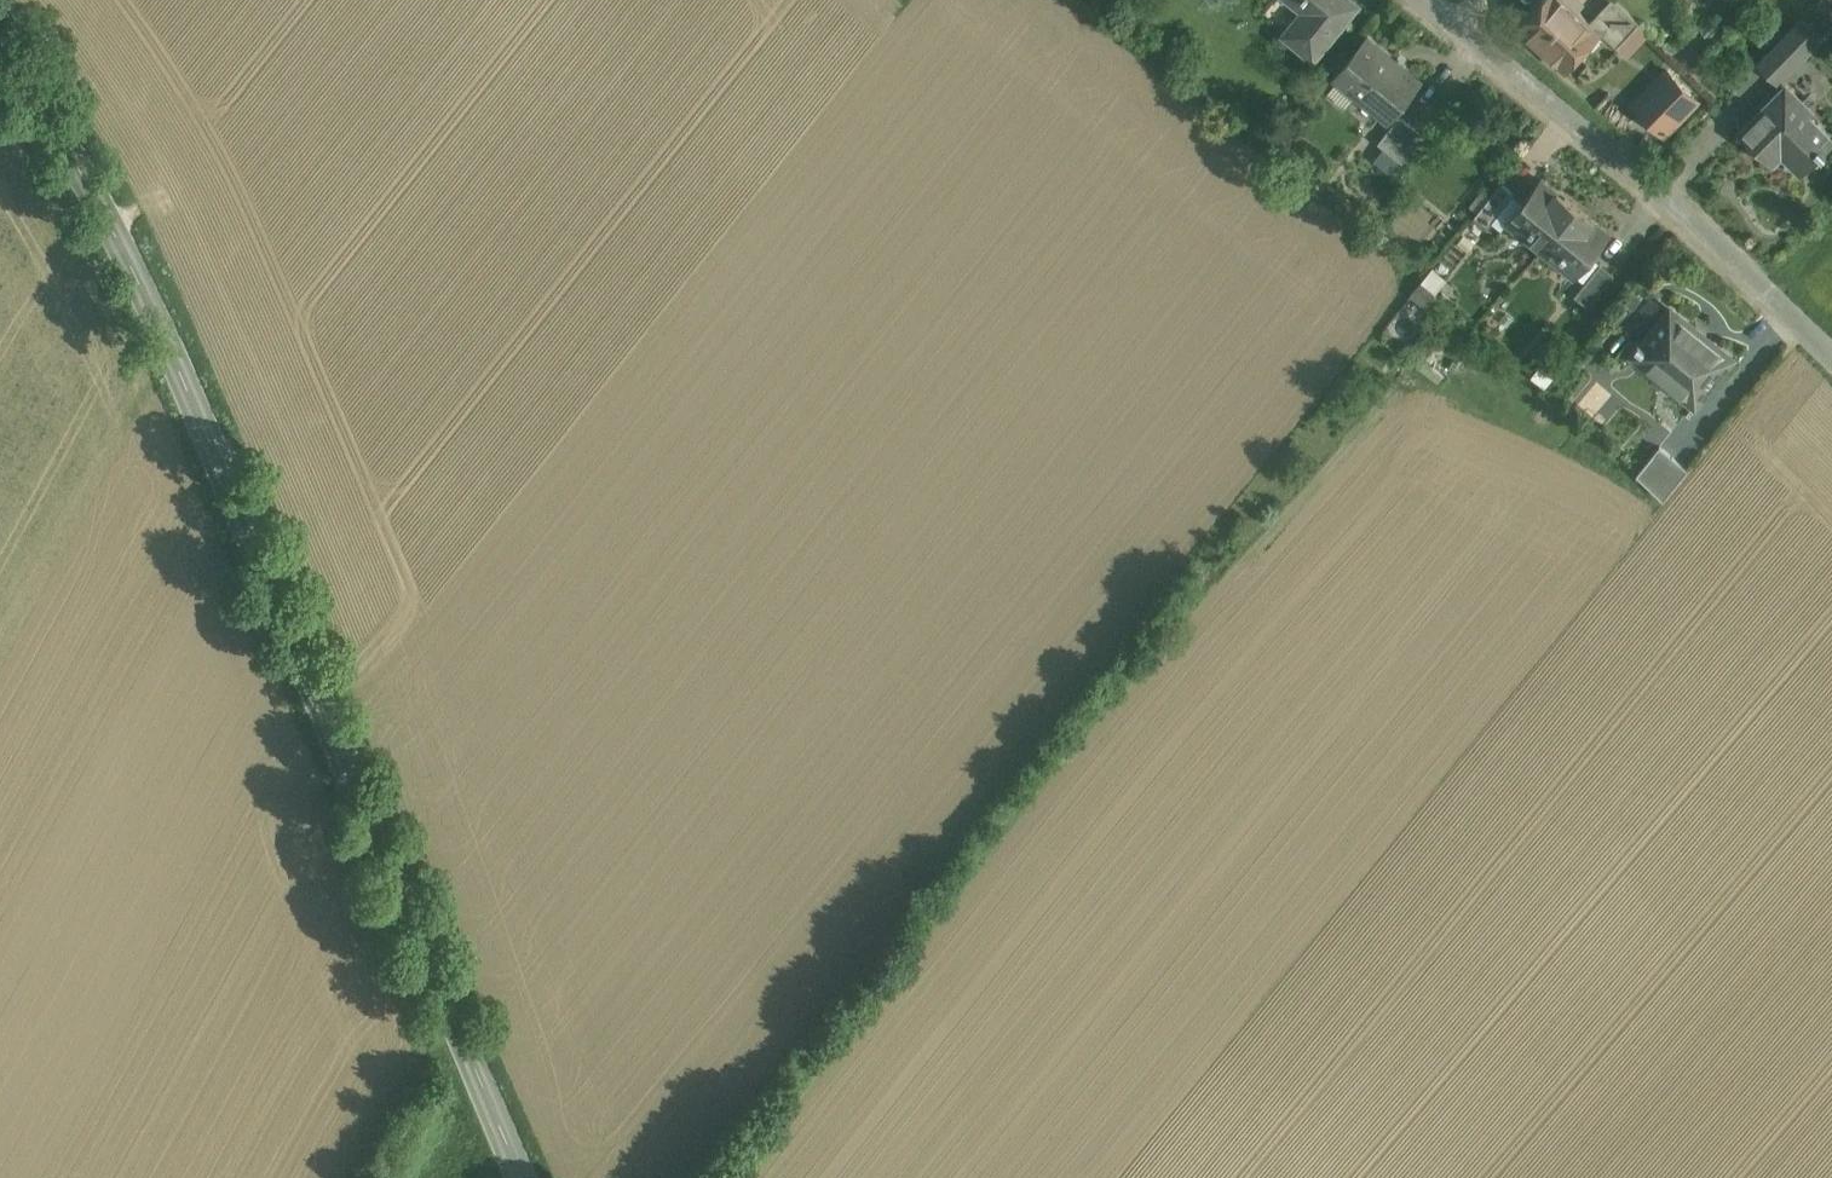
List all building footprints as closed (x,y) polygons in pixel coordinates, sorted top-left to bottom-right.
[(1352,0),(1294,0),(1309,12),(1301,23),(1297,19),(1286,33),(1314,56),(1357,4),(1352,0)] [(1519,25),(1562,65),(1597,28),(1590,21),(1567,0),(1542,0),(1519,25)] [(1615,0),(1610,0),(1590,21),(1597,28),(1613,43),(1635,19),(1615,0)] [(1635,19),(1613,43),(1628,58),(1651,33),(1635,19)] [(1786,34),(1759,61),(1780,81),(1805,53),(1786,34)] [(1419,80),(1367,37),(1334,76),(1387,119),(1419,80)] [(1660,141),(1699,99),(1669,72),(1630,114),(1660,141)] [(1786,84),(1744,128),(1776,158),(1787,146),(1807,165),(1831,139),(1831,136),(1808,113),(1812,109),(1786,84)] [(1400,117),(1380,140),(1404,162),(1424,138),(1400,117)] [(1541,179),(1508,220),(1542,247),(1576,205),(1566,196),(1564,198),(1541,179)] [(1515,194),(1501,183),(1476,215),(1489,226),(1515,194)] [(1576,205),(1542,247),(1576,275),(1608,234),(1585,215),(1587,213),(1576,205)] [(1600,262),(1575,295),(1588,306),(1614,273),(1600,262)] [(1433,290),(1445,277),(1431,265),(1420,278),(1433,290)] [(1732,356),(1672,308),(1644,343),(1638,339),(1636,342),(1642,346),(1640,348),(1679,378),(1674,385),(1696,402),(1732,356)] [(1548,357),(1538,349),(1523,368),(1533,376),(1548,357)] [(1688,469),(1660,446),(1637,474),(1663,499),(1688,469)]
